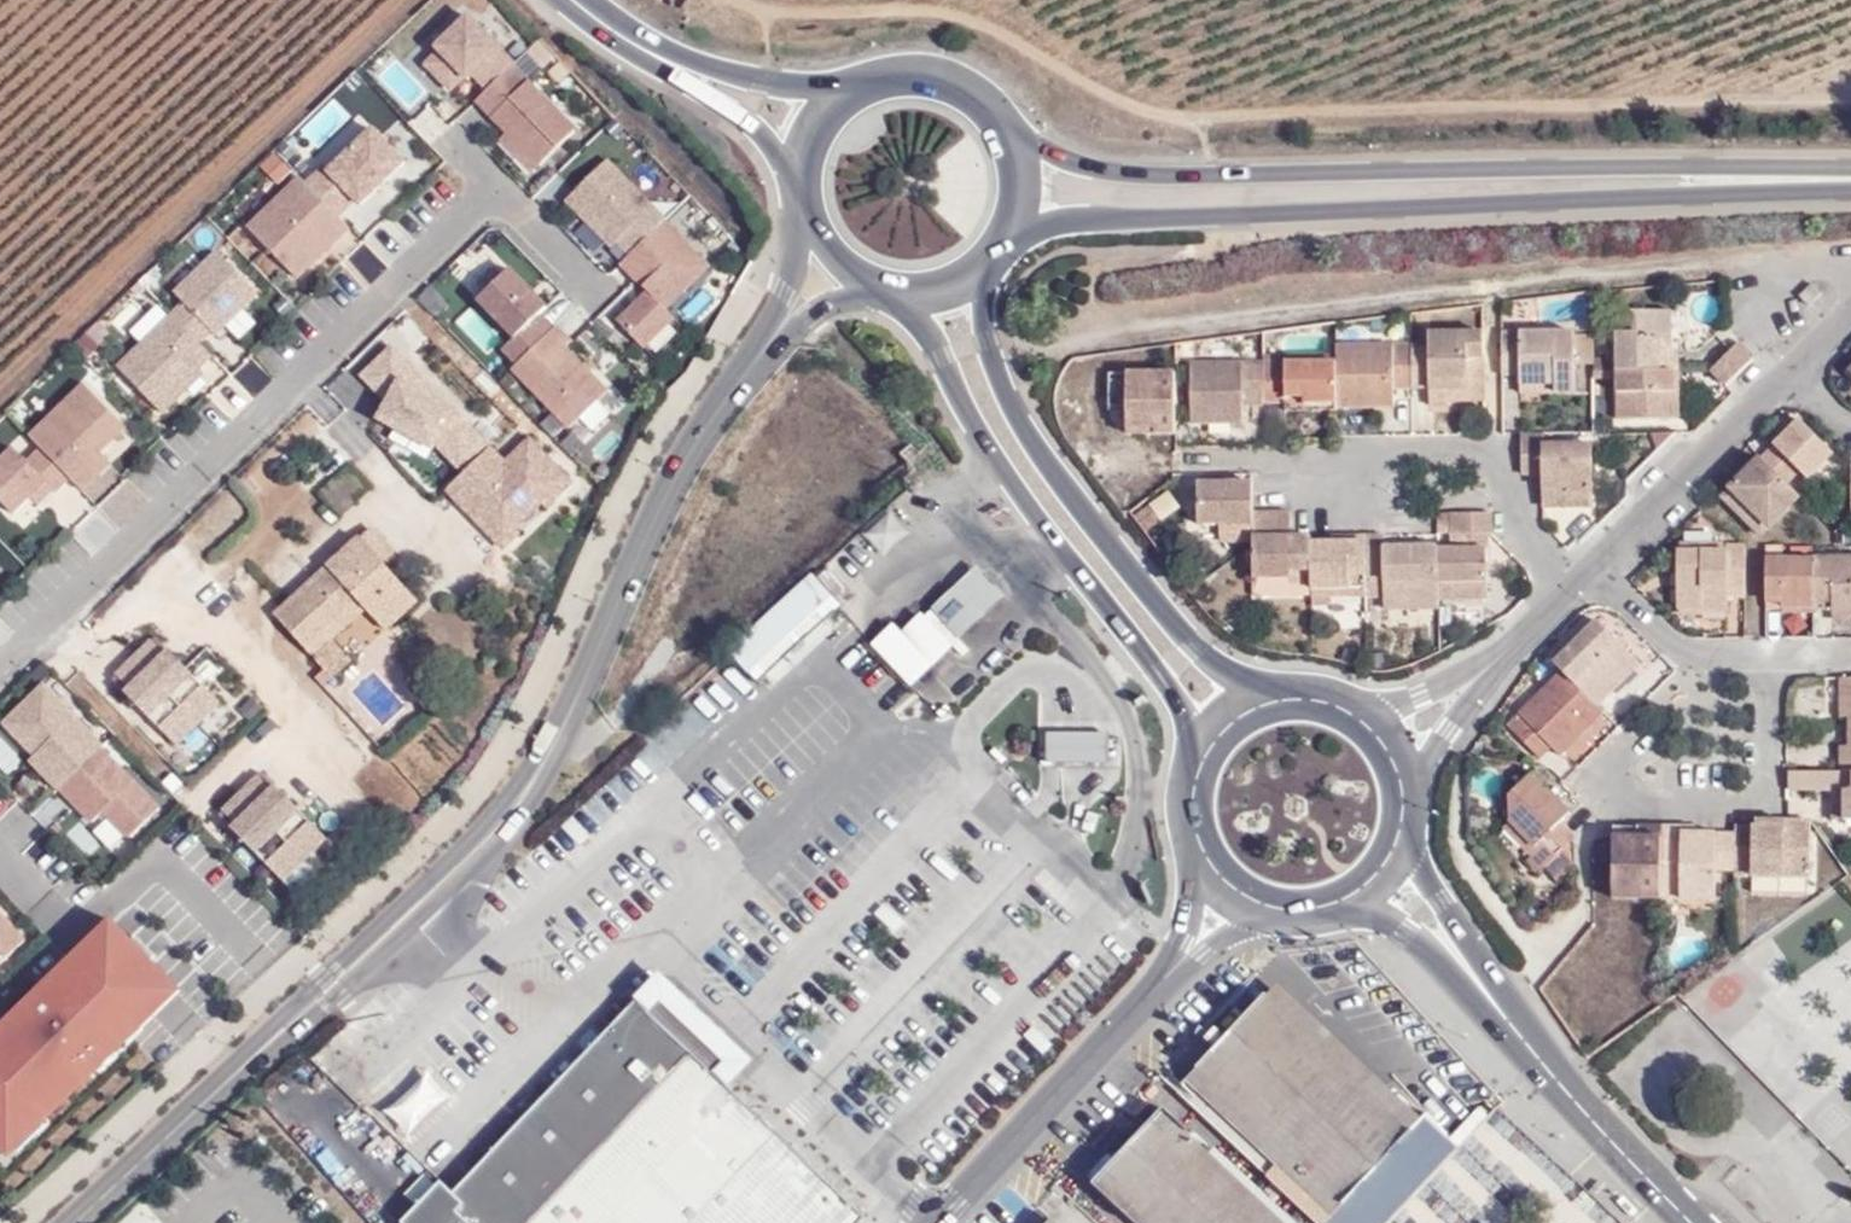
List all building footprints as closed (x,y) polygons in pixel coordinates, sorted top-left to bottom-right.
[(500,41),(503,39),(469,8),(419,61),(451,91),(466,77),(500,41)] [(518,60),(500,41),(466,77),(481,93),(518,60)] [(499,137),(532,169),(578,122),(518,60),(481,93),(474,99),(506,131),(499,137)] [(406,153),(371,120),(305,176),(341,211),(355,197),(361,204),(406,153)] [(279,151),(261,161),(272,181),(290,171),(279,151)] [(656,204),(610,157),(567,202),(616,246),(620,242),(656,204)] [(299,173),(246,224),(299,276),(352,224),(341,211),(305,176),(299,173)] [(656,204),(620,242),(630,252),(668,218),(656,204)] [(619,262),(647,287),(669,307),(713,262),(668,218),(630,252),(619,262)] [(216,246),(174,288),(183,298),(213,330),(216,333),(259,291),(216,246)] [(514,262),(478,292),(515,330),(539,311),(551,301),(514,262)] [(1820,293),(1811,283),(1797,296),(1806,306),(1820,293)] [(669,307),(647,287),(618,316),(646,344),(676,314),(669,307)] [(172,310),(202,340),(213,330),(183,298),(170,309),(172,310)] [(488,352),(500,342),(473,308),(460,319),(488,352)] [(1611,330),(1612,370),(1676,369),(1676,350),(1666,350),(1666,309),(1619,309),(1618,330),(1611,330)] [(202,340),(172,310),(117,363),(164,408),(206,369),(201,367),(214,352),(202,340)] [(515,330),(501,345),(516,361),(556,323),(539,311),(515,330)] [(516,361),(512,365),(568,423),(610,386),(567,345),(575,339),(556,323),(516,361)] [(1552,368),(1571,368),(1569,329),(1498,331),(1499,376),(1516,375),(1516,384),(1552,382),(1552,368)] [(1571,368),(1589,367),(1588,329),(1569,329),(1571,368)] [(1464,387),(1480,387),(1480,331),(1426,332),(1425,344),(1408,345),(1408,388),(1426,388),(1425,410),(1447,409),(1447,397),(1463,396),(1464,387)] [(1724,383),(1751,355),(1736,342),(1709,369),(1724,383)] [(1389,388),(1408,388),(1408,345),(1333,348),(1332,365),(1333,405),(1333,410),(1389,409),(1389,388)] [(464,472),(493,443),(455,403),(402,348),(365,378),(386,398),(436,445),(464,472)] [(1333,405),(1332,365),(1261,366),(1261,405),(1283,406),(1333,405)] [(1261,409),(1261,405),(1261,366),(1188,366),(1190,426),(1239,425),(1238,411),(1261,409)] [(1516,394),(1571,392),(1571,368),(1552,368),(1552,382),(1516,384),(1516,394)] [(1612,418),(1676,418),(1676,369),(1612,370),(1612,418)] [(1126,411),(1126,375),(1108,375),(1108,412),(1126,411)] [(1155,429),(1155,435),(1175,435),(1174,375),(1126,375),(1126,411),(1126,429),(1155,429)] [(82,486),(111,458),(101,449),(126,425),(82,380),(29,432),(82,486)] [(1447,409),(1480,409),(1480,387),(1464,387),(1463,396),(1447,397),(1447,409)] [(436,445),(386,398),(379,415),(432,449),(436,445)] [(1830,455),(1795,421),(1759,458),(1784,482),(1796,469),(1807,480),(1830,455)] [(1541,442),(1541,431),(1518,432),(1518,471),(1540,472),(1549,472),(1549,507),(1589,506),(1587,442),(1541,442)] [(575,481),(529,433),(507,457),(493,443),(464,472),(446,488),(506,544),(523,530),(517,524),(542,502),(546,507),(575,481)] [(14,443),(0,458),(0,496),(15,511),(49,477),(14,443)] [(1797,497),(1784,482),(1759,458),(1720,498),(1743,521),(1751,512),(1766,527),(1797,497)] [(348,465),(317,494),(325,503),(330,508),(339,517),(370,489),(348,465)] [(1540,472),(1540,507),(1549,507),(1549,472),(1540,472)] [(1238,484),(1240,474),(1212,475),(1213,485),(1238,484)] [(1251,484),(1238,484),(1213,485),(1196,485),(1196,523),(1217,523),(1250,522),(1250,512),(1251,484)] [(316,510),(322,516),(330,508),(325,503),(316,510)] [(884,552),(911,528),(891,506),(864,530),(884,552)] [(1157,520),(1146,506),(1131,517),(1142,532),(1157,520)] [(1485,532),(1488,532),(1488,511),(1447,512),(1435,513),(1436,533),(1448,533),(1448,548),(1434,548),(1435,599),(1486,598),(1485,532)] [(1288,536),(1287,513),(1250,512),(1250,522),(1250,539),(1249,543),(1250,579),(1286,580),(1286,586),(1308,587),(1308,542),(1309,536),(1288,536)] [(1743,521),(1758,536),(1766,527),(1751,512),(1743,521)] [(1217,523),(1218,538),(1250,539),(1250,522),(1217,523)] [(382,564),(372,553),(381,543),(369,530),(274,614),(306,650),(358,602),(365,610),(382,630),(415,601),(382,564)] [(1383,549),(1383,535),(1361,536),(1362,541),(1363,580),(1381,580),(1381,599),(1382,611),(1435,610),(1435,599),(1434,548),(1383,549)] [(1363,599),(1363,580),(1362,541),(1308,542),(1308,587),(1308,590),(1341,590),(1342,599),(1363,599)] [(382,564),(392,556),(381,543),(372,553),(382,564)] [(1763,555),(1762,544),(1741,545),(1741,587),(1762,586),(1763,555)] [(1722,607),(1722,588),(1741,587),(1741,545),(1721,545),(1721,553),(1674,553),(1675,607),(1722,607)] [(822,574),(841,591),(860,571),(841,554),(822,574)] [(1762,605),(1810,604),(1810,600),(1810,554),(1763,555),(1762,586),(1762,605)] [(1828,611),(1850,612),(1850,554),(1810,554),(1810,600),(1827,600),(1828,611)] [(959,634),(1001,596),(977,569),(935,608),(959,634)] [(801,588),(733,651),(754,676),(837,600),(814,576),(810,580),(801,588)] [(1309,595),(1308,590),(1308,587),(1286,586),(1286,580),(1250,579),(1250,597),(1309,595)] [(1363,599),(1381,599),(1381,580),(1363,580),(1363,599)] [(1309,595),(1309,599),(1342,599),(1341,590),(1308,590),(1309,595)] [(365,610),(358,602),(306,650),(313,658),(336,636),(365,610)] [(1637,662),(1592,619),(1550,662),(1560,672),(1596,705),(1637,662)] [(152,636),(115,674),(150,710),(194,669),(167,642),(162,649),(152,636)] [(356,659),(336,636),(313,658),(328,672),(334,679),(356,659)] [(320,680),(327,687),(334,679),(328,672),(320,680)] [(1548,748),(1557,757),(1601,712),(1596,705),(1560,672),(1517,716),(1522,721),(1510,733),(1538,761),(1548,748)] [(1845,704),(1845,720),(1850,720),(1850,674),(1836,674),(1835,703),(1845,704)] [(202,680),(160,721),(179,742),(221,701),(202,680)] [(0,721),(58,786),(104,743),(44,682),(0,721)] [(1834,741),(1835,768),(1849,768),(1850,768),(1850,720),(1845,720),(1844,741),(1834,741)] [(1116,734),(1051,735),(1052,768),(1117,767),(1116,734)] [(104,743),(58,786),(92,822),(103,813),(128,837),(162,805),(104,743)] [(1828,768),(1784,768),(1783,787),(1829,786),(1828,768)] [(1840,786),(1850,786),(1849,768),(1835,768),(1828,768),(1829,786),(1829,817),(1841,816),(1840,786)] [(1850,816),(1850,768),(1849,768),(1850,786),(1840,786),(1841,816),(1850,816)] [(269,784),(258,772),(222,810),(258,848),(302,804),(275,777),(269,784)] [(1540,870),(1573,840),(1574,837),(1558,822),(1568,813),(1532,775),(1508,796),(1508,823),(1534,849),(1526,855),(1540,870)] [(309,817),(267,856),(284,877),(328,835),(309,817)] [(1751,877),(1809,877),(1809,820),(1783,818),(1754,820),(1754,825),(1733,826),(1733,833),(1733,869),(1751,869),(1751,877)] [(1508,823),(1502,830),(1526,855),(1534,849),(1508,823)] [(1614,826),(1611,837),(1612,837),(1661,837),(1661,826),(1614,826)] [(1681,839),(1681,826),(1661,826),(1661,837),(1661,898),(1661,901),(1716,900),(1717,869),(1716,833),(1693,833),(1693,840),(1681,839)] [(1693,833),(1692,826),(1681,826),(1681,839),(1693,840),(1693,833)] [(1733,869),(1733,833),(1716,833),(1717,869),(1733,869)] [(1612,898),(1661,898),(1661,837),(1612,837),(1612,898)] [(1751,869),(1733,869),(1733,877),(1751,877),(1751,869)] [(0,1012),(0,1153),(5,1158),(184,981),(109,905),(0,1012)] [(26,935),(0,909),(0,960),(26,935)] [(638,999),(454,1193),(442,1182),(402,1222),(860,1222),(865,1218),(720,1078),(736,1061),(662,990),(646,1007),(638,999)] [(1679,991),(1675,994),(1681,1000),(1685,996),(1679,991)] [(1222,1096),(1342,1206),(1412,1129),(1267,996),(1197,1073),(1222,1096)] [(1203,1116),(1222,1096),(1197,1073),(1179,1093),(1203,1116)] [(424,1109),(446,1095),(434,1076),(411,1090),(424,1109)] [(1099,1182),(1142,1222),(1284,1222),(1165,1111),(1099,1182)] [(1847,1202),(1850,1199),(1850,1174),(1831,1148),(1815,1160),(1847,1202)]
